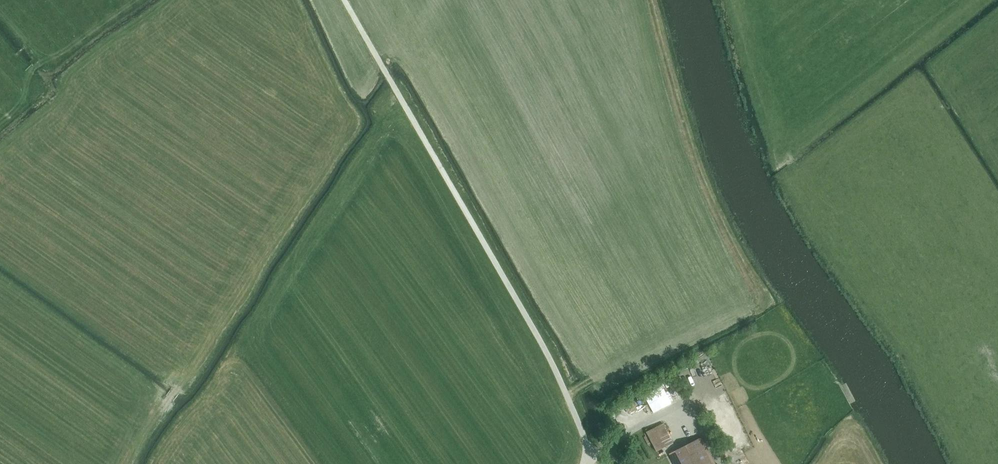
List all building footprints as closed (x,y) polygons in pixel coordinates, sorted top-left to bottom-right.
[(676,382),(671,385),(677,394),(681,392),(676,382)] [(665,400),(657,388),(653,391),(660,403),(665,400)] [(663,422),(656,426),(646,431),(656,451),(666,446),(673,442),(663,422)] [(752,432),(747,434),(751,447),(757,446),(752,432)] [(702,437),(669,454),(675,463),(715,463),(702,437)]
